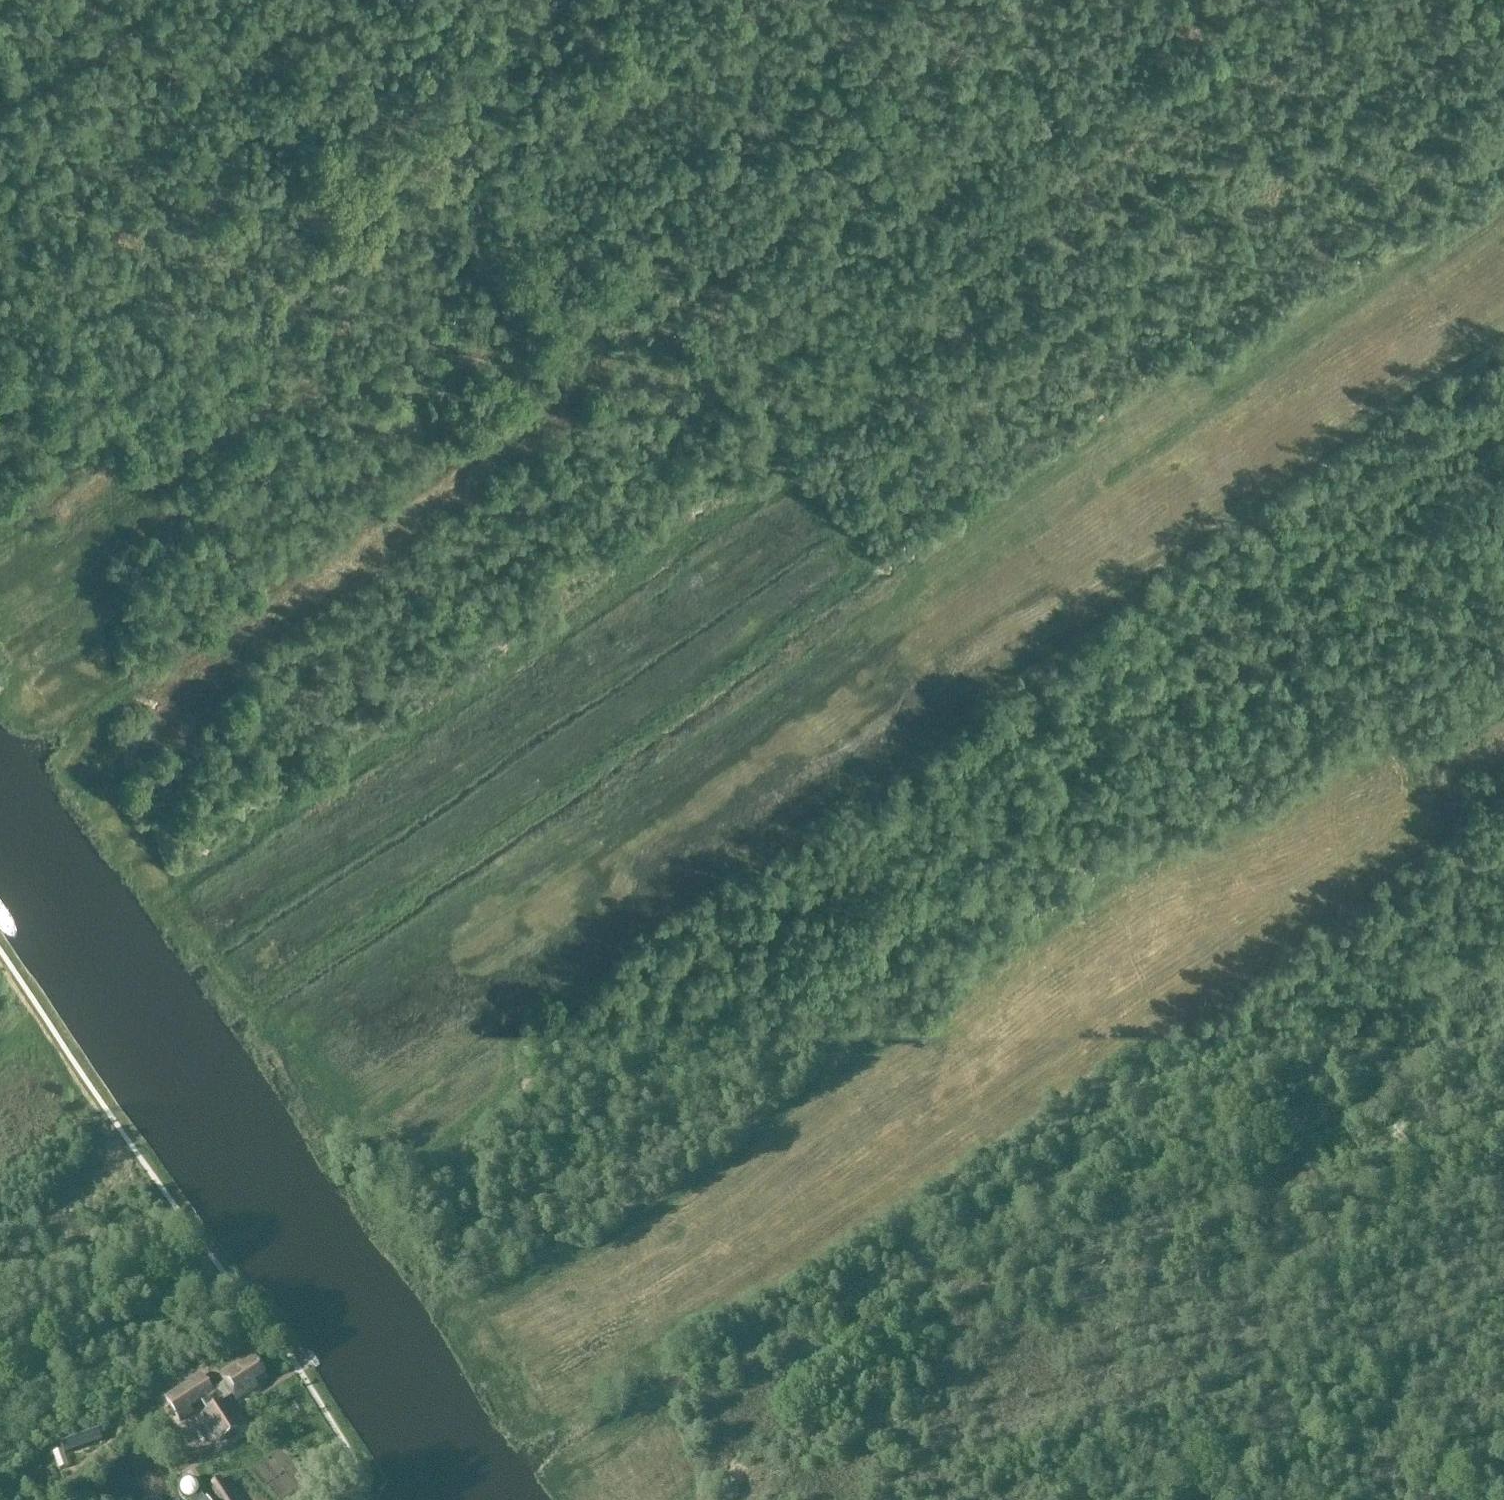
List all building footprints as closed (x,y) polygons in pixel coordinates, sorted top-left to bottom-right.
[(245,1344),(241,1338),(236,1341),(240,1347),(245,1344)] [(166,1397),(179,1421),(192,1413),(190,1408),(201,1402),(207,1413),(202,1416),(218,1443),(241,1430),(233,1417),(228,1420),(221,1407),(234,1399),(237,1404),(258,1392),(256,1387),(267,1381),(257,1362),(224,1381),(227,1386),(214,1394),(204,1376),(166,1397)] [(100,1432),(61,1446),(65,1457),(104,1442),(100,1432)] [(222,1479),(209,1488),(217,1499),(235,1499),(222,1479)]
